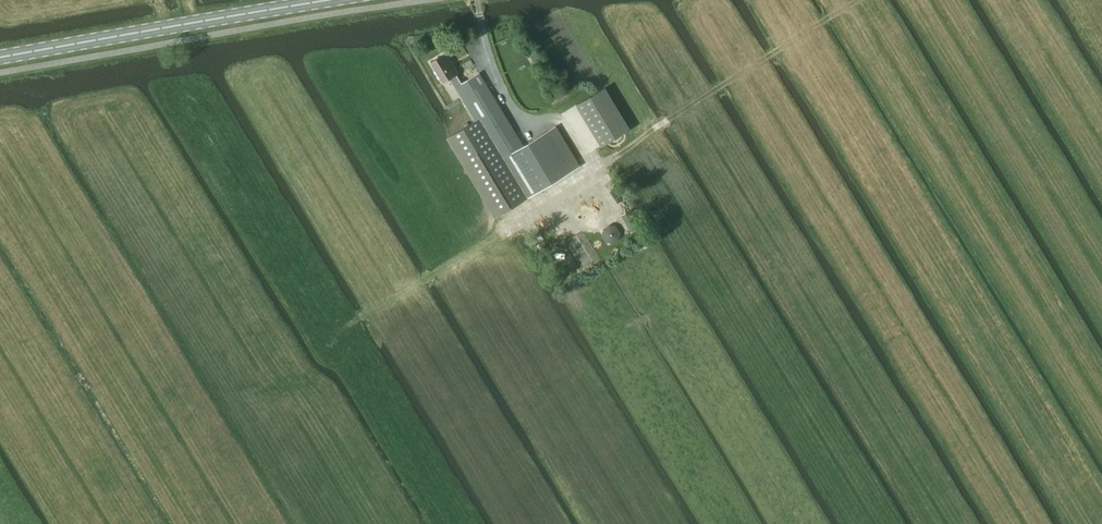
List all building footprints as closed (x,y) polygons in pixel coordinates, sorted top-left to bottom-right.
[(449,78),(456,75),(458,73),(446,53),(430,62),(442,83),(449,78)] [(461,83),(456,75),(449,78),(474,120),(479,117),(528,197),(580,166),(556,126),(523,146),(479,73),(461,83)] [(607,142),(628,129),(604,88),(581,101),(575,105),(600,146),(607,142)] [(528,197),(479,117),(474,120),(453,134),(446,138),(494,218),(528,197)]
